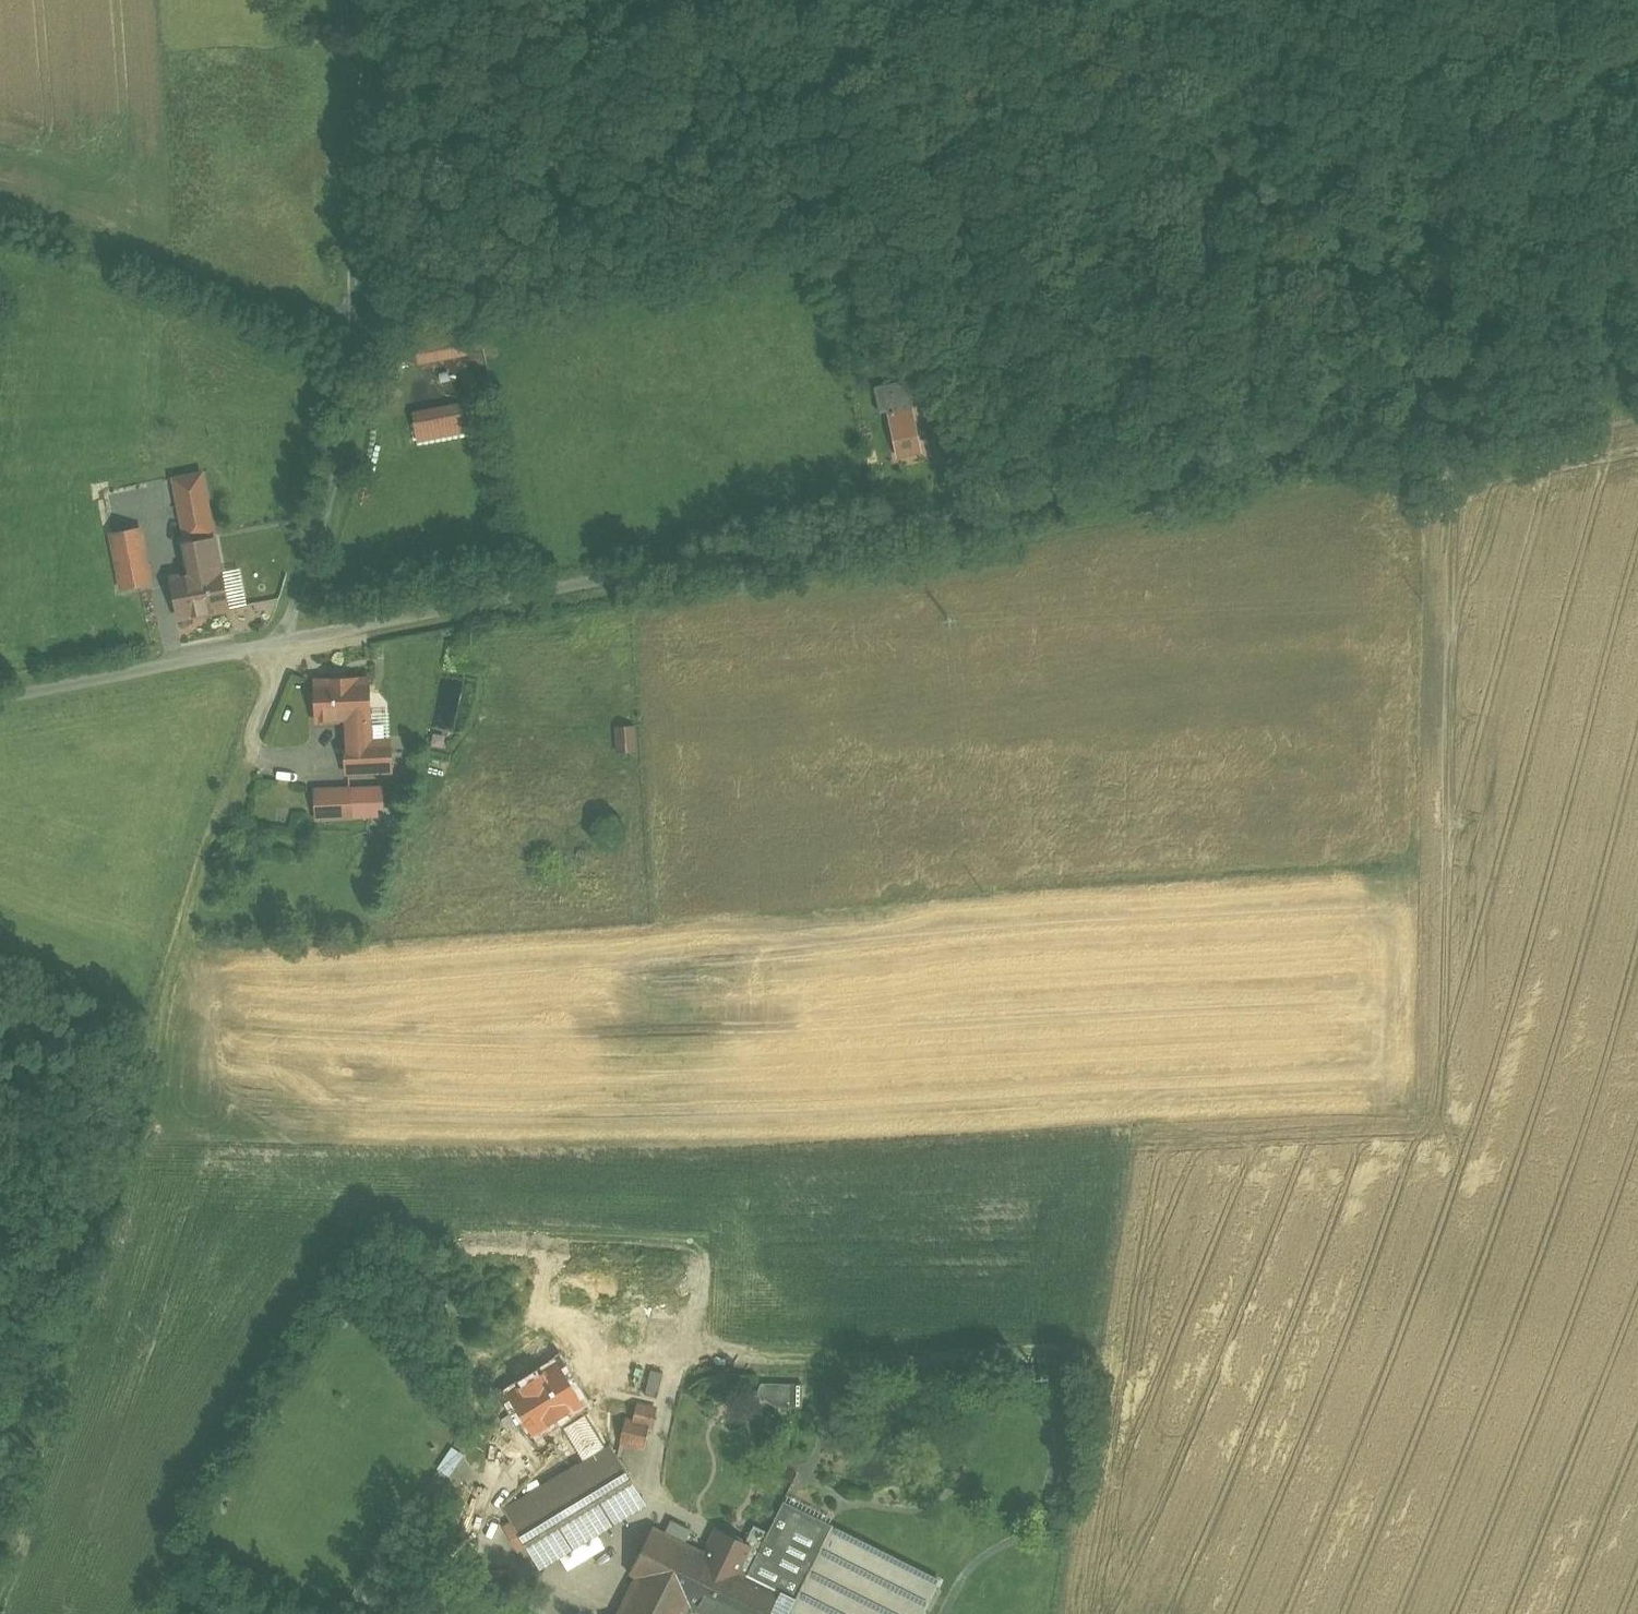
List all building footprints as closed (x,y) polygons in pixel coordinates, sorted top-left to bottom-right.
[(863,312),(845,317),(847,325),(866,320),(863,312)] [(905,343),(895,348),(898,355),(908,351),(905,343)] [(427,360),(476,356),(476,347),(426,351),(427,360)] [(910,354),(900,358),(905,371),(915,366),(910,354)] [(908,381),(876,387),(881,411),(888,410),(896,449),(919,445),(911,405),(913,405),(908,381)] [(423,439),(491,434),(488,401),(420,406),(423,439)] [(208,510),(184,515),(189,539),(212,535),(208,510)] [(140,528),(111,534),(122,589),(151,583),(140,528)] [(219,569),(213,539),(194,543),(200,573),(173,578),(180,617),(228,608),(220,569),(219,569)] [(368,678),(316,680),(318,721),(345,720),(346,743),(370,742),(369,719),(370,719),(368,678)] [(634,725),(616,726),(618,752),(636,751),(634,725)] [(370,742),(346,743),(347,773),(391,771),(389,741),(370,742)] [(352,817),(350,788),(316,789),(317,818),(352,817)] [(776,1382),(762,1382),(757,1394),(775,1406),(776,1382)] [(803,1383),(776,1382),(775,1406),(802,1407),(803,1383)] [(638,1403),(634,1421),(627,1419),(621,1440),(643,1445),(648,1425),(651,1426),(655,1408),(638,1403)] [(578,1464),(599,1452),(591,1439),(571,1450),(578,1464)] [(457,1470),(467,1452),(457,1446),(447,1465),(457,1470)] [(617,1457),(562,1491),(554,1480),(528,1496),(534,1508),(514,1520),(537,1556),(640,1494),(617,1457)] [(706,1552),(685,1542),(691,1530),(672,1520),(666,1532),(653,1526),(641,1550),(647,1553),(650,1547),(696,1570),(706,1552)] [(650,1547),(647,1553),(641,1550),(630,1573),(636,1576),(660,1588),(670,1593),(664,1605),(683,1613),(686,1613),(691,1604),(711,1613),(923,1613),(941,1578),(833,1526),(822,1548),(773,1523),(769,1532),(754,1525),(745,1543),(717,1529),(706,1552),(696,1570),(650,1547)] [(636,1576),(617,1613),(683,1613),(664,1605),(670,1593),(660,1588),(636,1576)]
